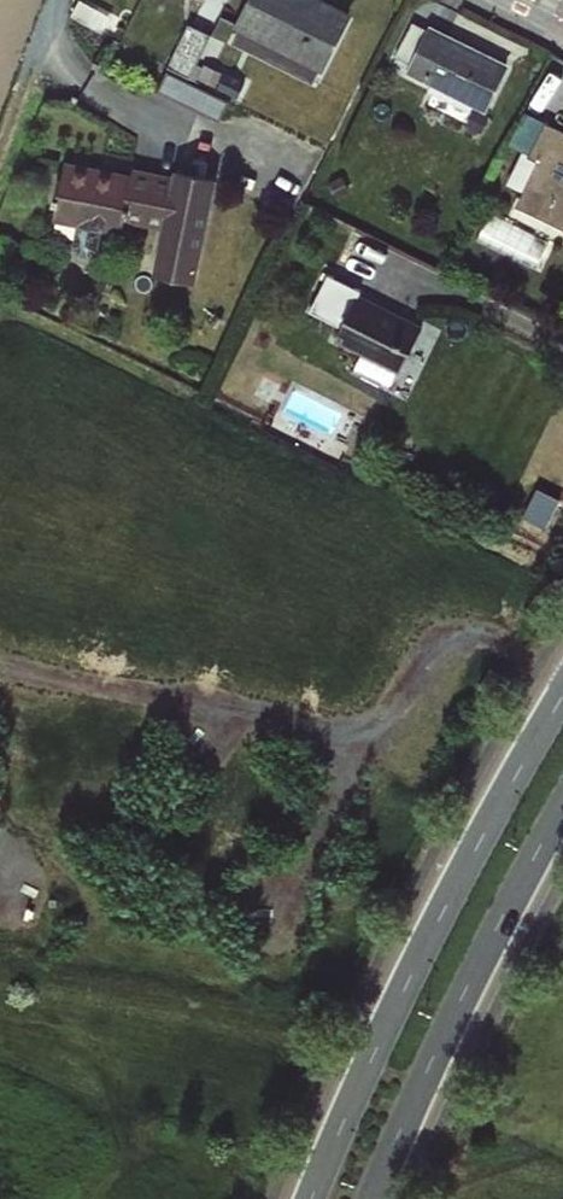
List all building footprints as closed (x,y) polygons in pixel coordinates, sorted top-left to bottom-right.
[(234,40),(324,82),(358,8),(340,0),(252,0),(234,40)] [(198,74),(204,57),(218,62),(227,36),(191,23),(175,66),(198,74)] [(495,108),(516,57),(432,23),(411,74),(495,108)] [(224,115),(232,95),(172,70),(164,90),(224,115)] [(530,110),(518,141),(528,145),(513,182),(530,189),(517,221),(562,240),(562,123),(530,110)] [(69,155),(60,220),(130,229),(132,221),(165,226),(158,273),(206,279),(220,175),(69,155)] [(516,248),(520,239),(516,237),(521,225),(493,215),(485,237),(516,248)] [(403,384),(431,318),(330,274),(315,309),(347,323),(340,340),(366,351),(359,365),(403,384)]
